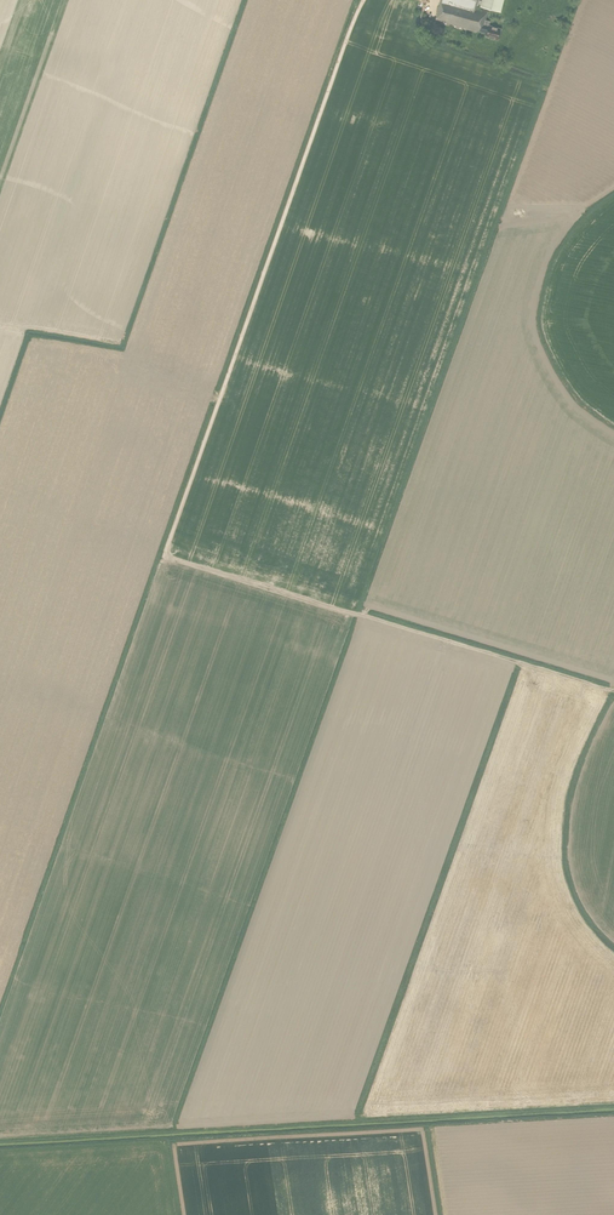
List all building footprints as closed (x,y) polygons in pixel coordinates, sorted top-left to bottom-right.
[(478,5),(479,0),(440,0),(434,23),(466,31),(466,30),(476,33),(476,32),(486,34),(485,37),(487,38),(489,39),(490,38),(492,39),(493,40),(495,40),(497,40),(500,30),(488,27),(489,22),(484,21),(487,11),(478,8),(477,8),(478,7),(478,5)] [(480,6),(501,11),(504,0),(481,0),(479,0),(478,5),(480,6)] [(432,28),(434,21),(427,19),(425,26),(432,28)]
